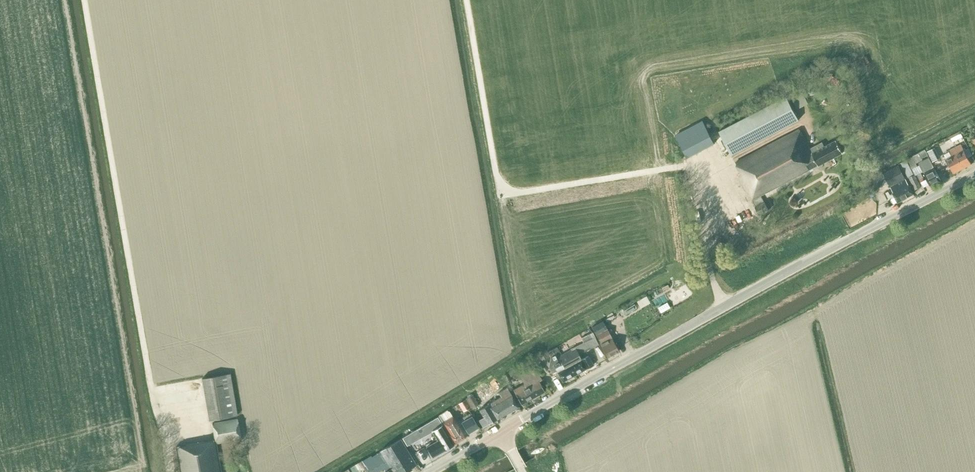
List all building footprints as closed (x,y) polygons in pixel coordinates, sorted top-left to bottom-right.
[(831,75),(828,79),(837,84),(839,80),(831,75)] [(804,88),(792,95),(798,105),(810,98),(804,88)] [(793,108),(787,96),(719,131),(725,143),(731,155),(799,120),(793,108)] [(687,157),(714,143),(703,121),(676,135),(687,157)] [(818,165),(842,153),(836,140),(824,146),(822,142),(810,149),(799,129),(735,163),(740,173),(738,174),(751,200),(752,200),(759,215),(769,210),(761,195),(809,169),(818,165)] [(946,159),(953,173),(971,164),(964,150),(969,148),(962,136),(958,138),(961,144),(949,150),(951,156),(946,159)] [(919,152),(922,158),(928,155),(925,150),(919,152)] [(917,166),(913,156),(908,158),(912,168),(917,166)] [(930,185),(940,180),(929,158),(919,164),(923,172),(930,185)] [(899,167),(884,175),(885,178),(887,181),(893,192),(892,193),(897,202),(913,194),(899,167)] [(874,175),(873,176),(874,178),(874,181),(874,188),(887,181),(885,178),(884,175),(882,172),(876,174),(874,175)] [(921,187),(915,174),(909,177),(915,190),(921,187)] [(664,308),(670,305),(664,291),(658,294),(664,308)] [(632,311),(629,306),(623,310),(626,314),(632,311)] [(618,351),(606,329),(602,321),(591,327),(596,335),(608,357),(618,351)] [(598,345),(594,337),(592,333),(583,337),(584,339),(582,340),(583,343),(571,349),(558,356),(564,368),(569,365),(575,375),(593,365),(588,356),(581,359),(578,354),(598,345)] [(550,357),(560,351),(557,347),(548,352),(550,357)] [(542,354),(538,356),(541,362),(544,367),(549,367),(549,364),(549,363),(545,359),(542,354)] [(538,356),(532,359),(536,365),(539,370),(544,367),(541,362),(538,356)] [(551,367),(549,369),(551,374),(554,372),(557,371),(560,378),(562,381),(562,382),(575,375),(569,365),(564,368),(558,356),(557,357),(558,358),(556,358),(555,356),(550,359),(549,363),(549,364),(551,367)] [(521,405),(544,392),(539,381),(541,380),(534,366),(519,375),(524,384),(513,390),(521,405)] [(209,420),(237,415),(230,374),(202,379),(209,420)] [(479,403),(491,396),(490,394),(493,392),(490,386),(474,395),(479,403)] [(497,419),(518,407),(509,391),(507,388),(498,393),(501,397),(478,410),(483,418),(478,420),(483,428),(488,425),(497,419)] [(479,405),(476,400),(473,395),(472,394),(466,398),(466,399),(472,409),(479,405)] [(463,412),(470,408),(466,400),(458,404),(463,412)] [(454,444),(465,438),(449,412),(447,411),(438,416),(442,422),(454,444)] [(467,433),(478,427),(472,416),(461,423),(467,433)] [(437,417),(415,430),(420,438),(433,430),(437,437),(439,440),(435,442),(426,447),(432,457),(441,452),(444,450),(444,451),(454,445),(442,425),(437,417)] [(216,443),(241,439),(238,419),(212,423),(215,440),(175,447),(180,471),(221,471),(216,443)] [(414,442),(409,433),(402,437),(403,437),(407,445),(414,442)] [(380,451),(390,468),(391,469),(387,471),(408,471),(412,470),(411,469),(416,466),(402,443),(400,439),(380,451)]
